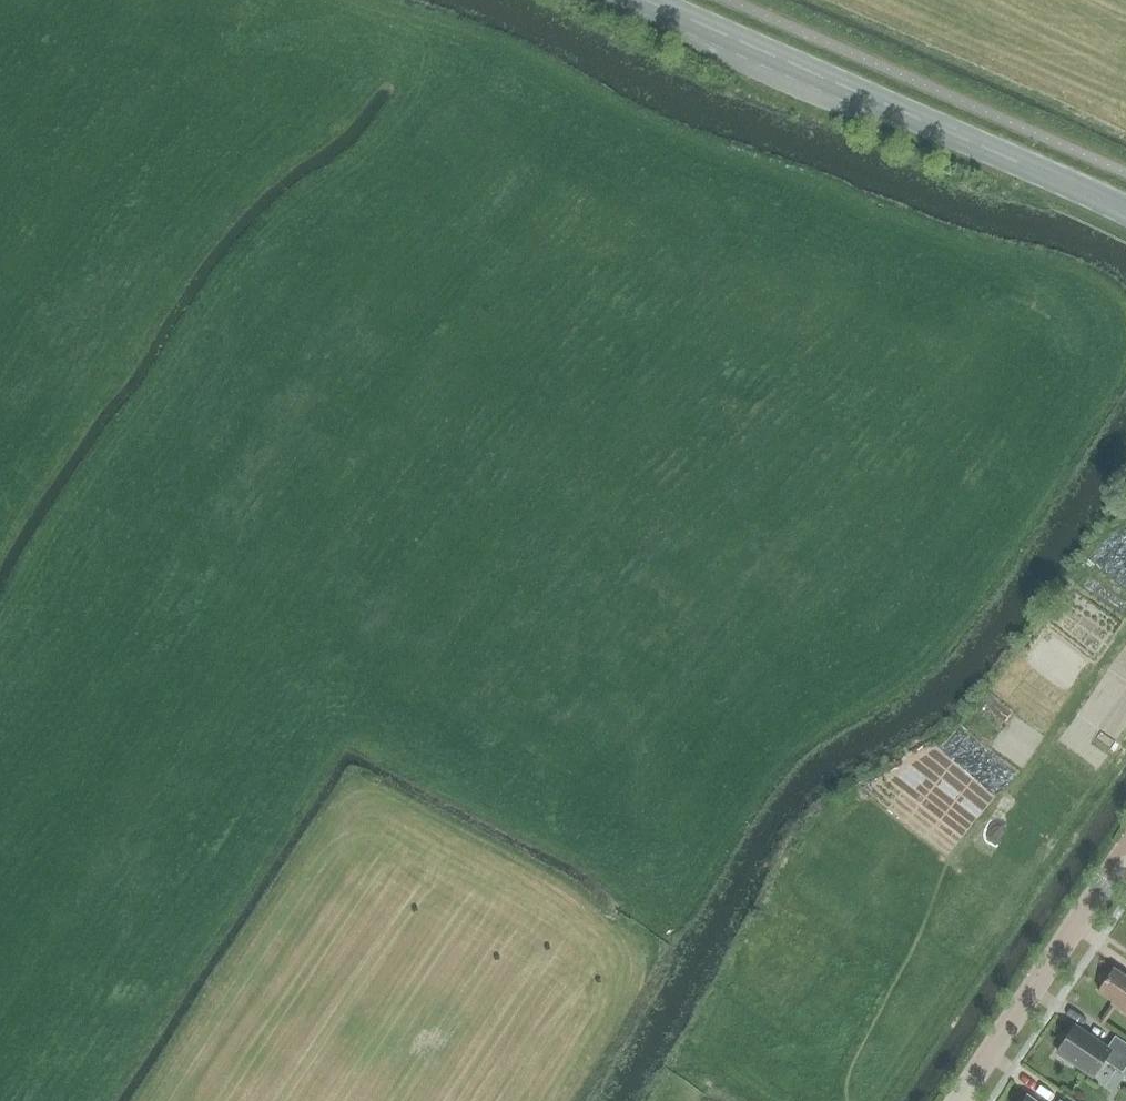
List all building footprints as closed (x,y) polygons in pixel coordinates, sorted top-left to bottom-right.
[(1113,969),(1098,992),(1113,1002),(1112,1004),(1125,1013),(1125,978),(1113,969)] [(1076,1027),(1075,1026),(1057,1053),(1058,1053),(1059,1053),(1093,1076),(1110,1051),(1075,1028),(1076,1027)] [(1117,1056),(1125,1062),(1125,1044),(1125,1043),(1117,1056)]
